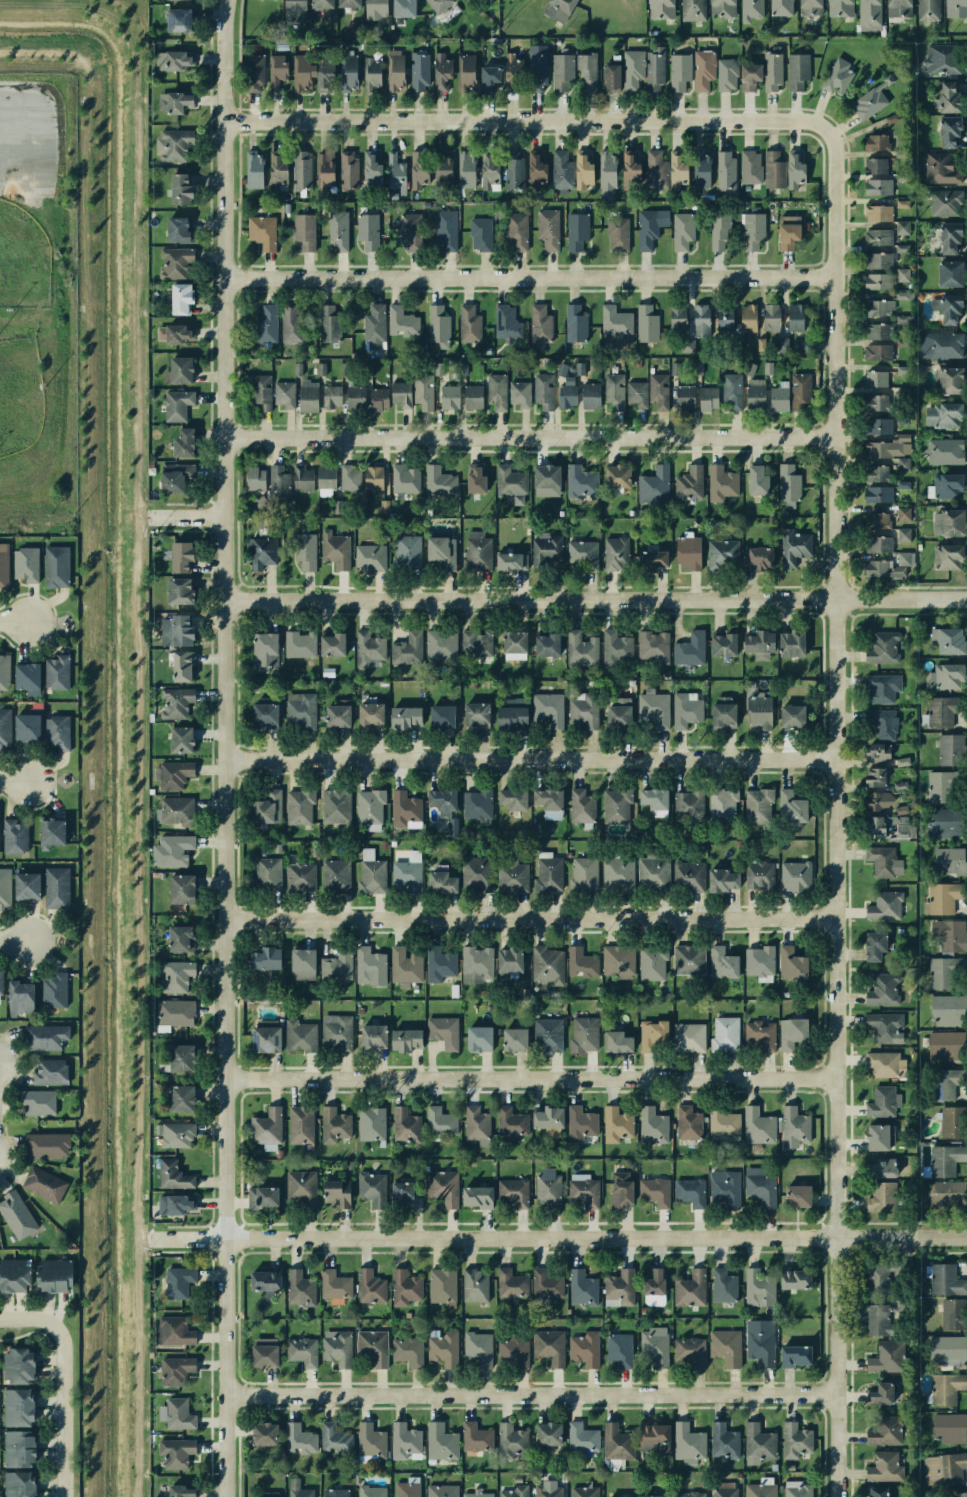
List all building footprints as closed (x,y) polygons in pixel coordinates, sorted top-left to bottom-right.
[(284,21),(284,0),(305,0),(305,16),(293,16),(293,21),(284,21)] [(334,8),(334,0),(311,0),(311,8),(334,8)] [(364,19),(365,0),(387,0),(387,16),(380,16),(380,19),(364,19)] [(393,17),(393,0),(415,0),(415,16),(393,17)] [(438,14),(427,0),(454,0),(455,1),(438,14)] [(537,11),(543,0),(575,0),(559,26),(537,11)] [(646,20),(645,0),(669,0),(668,20),(646,20)] [(680,20),(680,0),(704,0),(705,19),(680,20)] [(708,17),(708,0),(732,0),(733,17),(708,17)] [(738,23),(738,0),(759,0),(759,13),(749,13),(749,22),(738,23)] [(765,15),(765,0),(788,0),(788,15),(765,15)] [(795,16),(794,0),(819,0),(819,17),(795,16)] [(824,19),(824,0),(850,0),(851,19),(824,19)] [(855,26),(855,0),(881,0),(882,26),(855,26)] [(885,19),(884,0),(911,0),(911,19),(885,19)] [(916,21),(915,0),(938,0),(937,21),(916,21)] [(941,15),(941,0),(966,0),(966,17),(941,15)] [(167,9),(191,9),(191,31),(167,31),(167,9)] [(925,40),(950,40),(949,73),(922,74),(925,40)] [(647,52),(652,52),(653,45),(660,45),(661,89),(646,89),(647,52)] [(387,49),(399,49),(399,54),(404,54),(404,88),(397,88),(397,91),(387,91),(387,49)] [(621,49),(643,50),(643,91),(622,91),(621,49)] [(763,50),(780,49),(781,89),(763,91),(763,50)] [(156,51),(194,52),(194,66),(183,66),(183,70),(165,70),(166,68),(156,68),(156,51)] [(528,51),(545,51),(545,85),(540,85),(540,91),(528,91),(528,51)] [(410,52),(421,52),(421,56),(429,56),(428,91),(410,91),(410,52)] [(434,52),(443,52),(443,59),(452,59),(452,78),(447,78),(447,91),(434,91),(434,52)] [(504,53),(514,52),(514,60),(520,59),(520,77),(516,77),(516,91),(505,91),(504,53)] [(693,53),(711,52),(711,82),(704,82),(703,91),(694,91),(693,53)] [(245,54),(263,55),(263,86),(257,86),(245,86),(245,54)] [(457,54),(474,54),(474,86),(466,86),(466,91),(458,91),(457,54)] [(668,54),(688,54),(688,80),(680,80),(680,89),(669,90),(668,54)] [(787,54),(806,55),(807,93),(788,92),(787,54)] [(269,55),(283,55),(283,62),(288,62),(288,79),(277,79),(277,91),(269,91),(269,55)] [(293,55),(309,55),(309,65),(315,65),(315,76),(310,76),(310,88),(302,88),(302,91),(292,91),(293,55)] [(316,55),(334,55),(334,80),(327,80),(327,91),(316,91),(316,55)] [(338,56),(356,55),(357,88),(350,88),(350,91),(340,92),(338,56)] [(551,55),(570,55),(570,93),(552,92),(551,55)] [(574,55),(594,55),(594,93),(574,93),(574,55)] [(819,82),(822,77),(815,74),(818,66),(824,69),(834,55),(847,60),(831,93),(819,82)] [(363,57),(372,57),(373,60),(381,67),(381,86),(373,86),(372,91),(364,91),(363,57)] [(716,57),(731,57),(731,91),(716,91),(716,57)] [(737,58),(758,58),(758,91),(737,89),(737,58)] [(601,61),(616,60),(616,90),(601,91),(601,61)] [(481,66),(500,66),(500,81),(494,81),(494,92),(487,92),(487,88),(481,88),(481,66)] [(934,79),(955,78),(955,111),(934,110),(934,79)] [(859,120),(848,103),(877,86),(887,103),(859,120)] [(167,93),(184,92),(184,95),(194,95),(194,105),(183,105),(183,114),(167,114),(167,110),(159,110),(158,98),(168,98),(167,93)] [(933,117),(955,117),(955,147),(934,146),(933,117)] [(860,127),(884,128),(887,151),(862,149),(860,127)] [(158,130),(194,130),(194,145),(185,145),(185,160),(158,160),(158,130)] [(645,148),(658,147),(674,162),(685,163),(685,177),(673,177),(674,188),(645,188),(645,148)] [(739,149),(757,148),(759,186),(738,184),(739,149)] [(691,149),(706,149),(709,187),(695,187),(691,149)] [(787,149),(803,149),(803,183),(787,185),(787,149)] [(245,150),(255,150),(255,154),(263,154),(263,188),(246,188),(245,150)] [(269,150),(280,150),(280,163),(288,163),(288,184),(278,184),(278,189),(269,189),(269,150)] [(292,151),(306,150),(306,157),(311,157),(311,188),(293,189),(292,151)] [(316,153),(324,153),(324,150),(334,150),(333,185),(327,185),(327,188),(316,188),(316,153)] [(340,150),(352,150),(352,157),(358,157),(358,188),(340,188),(340,150)] [(387,150),(395,150),(395,163),(405,163),(405,188),(387,188),(387,150)] [(411,150),(428,150),(429,184),(420,184),(420,189),(411,189),(411,150)] [(481,150),(493,150),(493,163),(499,163),(500,184),(491,184),(491,189),(481,189),(481,150)] [(504,150),(518,150),(518,158),(522,158),(523,189),(504,189),(504,150)] [(528,150),(541,150),(541,164),(546,164),(547,184),(538,184),(538,188),(528,188),(528,150)] [(552,150),(567,150),(567,189),(552,189),(552,150)] [(711,150),(732,151),(733,190),(714,190),(711,150)] [(762,150),(781,150),(784,187),(764,187),(762,150)] [(364,151),(376,151),(376,164),(382,164),(382,184),(364,184),(364,151)] [(437,151),(443,151),(443,157),(451,157),(451,182),(437,182),(437,151)] [(458,151),(473,151),(473,186),(458,186),(458,151)] [(689,184),(688,163),(681,163),(681,151),(670,151),(671,190),(680,190),(680,184),(689,184)] [(922,152),(957,151),(960,181),(923,182),(922,152)] [(571,152),(590,152),(591,189),(573,190),(571,152)] [(619,159),(619,152),(628,152),(629,162),(638,162),(639,177),(618,179),(619,159)] [(597,154),(613,153),(614,194),(598,195),(597,154)] [(860,159),(887,159),(887,174),(860,174),(860,159)] [(170,174),(189,173),(189,185),(193,185),(193,197),(190,197),(190,203),(171,204),(170,174)] [(863,180),(888,180),(889,197),(861,196),(863,180)] [(928,189),(958,189),(959,214),(927,214),(928,189)] [(863,204),(890,204),(891,223),(862,221),(863,204)] [(635,209),(665,209),(665,226),(654,227),(655,250),(635,250),(635,209)] [(434,210),(456,210),(456,251),(441,251),(441,238),(434,238),(434,210)] [(602,210),(625,210),(627,248),(602,249),(602,210)] [(329,211),(347,211),(347,252),(334,252),(334,245),(331,245),(331,242),(329,242),(329,211)] [(536,211),(557,211),(557,251),(542,251),(542,239),(536,239),(536,211)] [(708,212),(732,211),(733,250),(708,250),(708,212)] [(565,213),(586,212),(588,252),(565,252),(565,213)] [(670,212),(691,212),(693,250),(671,250),(670,212)] [(775,212),(798,212),(797,249),(776,250),(775,212)] [(420,213),(399,213),(399,241),(405,241),(405,251),(421,251),(420,213)] [(504,213),(526,213),(527,250),(504,251),(504,213)] [(293,214),(313,214),(314,251),(299,252),(299,241),(293,241),(293,214)] [(357,214),(377,214),(377,250),(362,250),(363,240),(356,240),(357,214)] [(740,214),(764,214),(766,249),(740,250),(740,214)] [(275,216),(247,216),(247,239),(254,239),(254,242),(261,242),(261,251),(275,251),(275,216)] [(469,217),(489,216),(490,250),(470,250),(469,217)] [(167,217),(191,217),(191,240),(167,240),(167,217)] [(897,235),(910,234),(910,221),(897,221),(897,235)] [(934,221),(966,221),(966,250),(934,249),(934,221)] [(862,229),(891,230),(892,246),(862,246),(862,229)] [(160,248),(193,248),(193,262),(186,262),(186,279),(160,279),(158,276),(158,273),(160,271),(163,271),(163,258),(160,258),(160,248)] [(861,253),(889,253),(890,269),(862,268),(861,253)] [(934,255),(966,254),(966,286),(935,286),(934,255)] [(897,281),(910,282),(910,269),(897,268),(897,281)] [(861,276),(883,275),(884,291),(862,291),(861,276)] [(171,284),(191,284),(191,290),(194,290),(194,304),(189,304),(189,313),(171,313),(171,284)] [(927,294),(966,293),(966,313),(952,311),(952,325),(936,324),(936,310),(926,310),(927,294)] [(861,300),(890,299),(891,318),(861,319),(861,300)] [(528,300),(543,300),(543,314),(551,314),(550,341),(528,340),(528,300)] [(564,300),(583,300),(584,340),(564,340),(564,300)] [(762,300),(781,300),(783,332),(762,332),(762,300)] [(457,301),(477,301),(478,342),(458,342),(457,301)] [(494,301),(519,303),(518,334),(493,334),(494,301)] [(633,301),(653,301),(655,341),(635,340),(633,301)] [(261,303),(276,303),(276,341),(256,341),(256,314),(261,314),(261,303)] [(369,303),(384,303),(384,341),(381,341),(381,348),(368,348),(368,341),(364,341),(363,315),(369,315),(369,303)] [(599,303),(614,303),(614,312),(629,311),(629,337),(600,336),(599,303)] [(692,304),(708,303),(708,334),(692,332),(692,304)] [(281,304),(296,304),(296,319),(302,319),(302,342),(281,342),(281,304)] [(319,304),(334,304),(334,314),(339,314),(339,341),(319,341),(319,304)] [(388,304),(402,304),(402,314),(412,314),(412,316),(419,316),(418,334),(410,334),(410,336),(401,335),(401,330),(396,330),(396,334),(388,334),(388,304)] [(428,304),(443,304),(443,315),(448,315),(448,348),(434,348),(434,341),(428,341),(428,304)] [(665,304),(685,304),(686,332),(666,333),(665,304)] [(738,305),(756,305),(756,332),(737,332),(738,305)] [(786,305),(800,305),(800,330),(787,330),(786,305)] [(712,307),(731,307),(731,334),(714,334),(712,307)] [(156,326),(165,326),(165,325),(193,325),(193,339),(182,339),(182,344),(166,344),(166,340),(156,340),(156,326)] [(862,326),(891,326),(891,341),(862,340),(862,326)] [(925,330),(962,330),(963,359),(924,358),(925,330)] [(774,351),(788,352),(789,338),(775,338),(774,351)] [(693,339),(680,339),(680,352),(693,352),(693,339)] [(756,339),(757,351),(764,351),(763,339),(756,339)] [(798,339),(798,352),(810,352),(811,339),(798,339)] [(864,344),(890,344),(891,360),(865,360),(864,344)] [(163,371),(170,371),(170,357),(192,358),(191,383),(163,382),(163,371)] [(458,362),(458,374),(466,375),(466,362),(458,362)] [(559,362),(555,373),(562,376),(567,365),(559,362)] [(575,362),(575,375),(583,375),(583,363),(575,362)] [(679,362),(670,362),(669,374),(678,375),(679,362)] [(692,362),(692,374),(701,374),(701,362),(692,362)] [(747,362),(743,373),(751,376),(756,365),(747,362)] [(763,362),(763,374),(772,374),(772,362),(763,362)] [(293,363),(293,375),(300,375),(301,363),(293,363)] [(316,363),(316,375),(324,375),(324,363),(316,363)] [(339,363),(339,375),(348,375),(348,363),(339,363)] [(363,363),(364,375),(371,375),(371,363),(363,363)] [(443,363),(434,363),(434,375),(443,375),(443,363)] [(931,365),(963,365),(963,395),(933,392),(931,365)] [(863,368),(888,368),(889,386),(863,386),(863,368)] [(788,370),(804,370),(804,410),(789,410),(788,370)] [(534,373),(550,373),(551,412),(534,412),(534,373)] [(718,373),(738,373),(739,407),(719,408),(718,373)] [(252,374),(270,374),(270,383),(265,382),(265,386),(270,386),(269,411),(258,411),(258,402),(251,402),(252,374)] [(647,374),(667,374),(669,412),(647,412),(647,374)] [(413,375),(432,375),(432,411),(420,411),(420,402),(413,402),(413,375)] [(486,376),(506,375),(506,410),(487,410),(486,376)] [(605,375),(622,375),(625,407),(605,408),(605,375)] [(299,379),(308,379),(308,382),(317,382),(317,412),(299,412),(299,379)] [(579,379),(599,379),(599,408),(579,409),(579,379)] [(626,380),(644,380),(645,407),(627,407),(626,380)] [(743,380),(762,381),(761,411),(745,408),(743,380)] [(410,381),(390,381),(390,403),(400,403),(400,408),(410,408),(410,381)] [(556,382),(576,381),(577,407),(557,408),(556,382)] [(274,382),(273,403),(283,403),(283,408),(293,408),(294,382),(274,382)] [(464,382),(482,383),(482,407),(463,407),(464,382)] [(509,382),(528,382),(529,410),(510,411),(509,382)] [(673,384),(693,383),(694,411),(672,410),(673,384)] [(322,385),(322,409),(334,409),(334,405),(340,405),(340,386),(322,385)] [(440,385),(458,385),(459,408),(441,408),(440,385)] [(346,386),(364,386),(364,408),(346,409),(346,386)] [(768,386),(784,386),(786,412),(768,411),(768,386)] [(697,387),(713,387),(714,409),(698,410),(697,387)] [(387,388),(368,388),(368,411),(380,410),(380,408),(387,408),(387,388)] [(164,390),(193,390),(193,404),(185,404),(185,420),(164,420),(164,390)] [(861,392),(888,392),(888,410),(861,410),(861,392)] [(922,403),(959,402),(961,431),(922,429),(922,403)] [(864,417),(889,416),(890,434),(864,434),(864,417)] [(174,438),(179,438),(180,428),(194,428),(194,456),(173,456),(174,438)] [(866,439),(893,439),(893,430),(907,429),(908,455),(866,456),(866,439)] [(924,438),(961,439),(962,464),(925,464),(924,438)] [(745,453),(758,453),(757,475),(764,475),(764,492),(745,491),(745,453)] [(652,459),(666,460),(667,501),(638,501),(637,475),(652,474),(652,459)] [(865,462),(907,461),(907,472),(865,473),(865,462)] [(424,462),(440,462),(440,474),(457,474),(457,493),(424,493),(424,462)] [(777,462),(791,462),(791,473),(799,474),(799,499),(790,500),(791,508),(779,508),(777,462)] [(270,463),(282,464),(282,471),(289,471),(289,502),(280,502),(280,497),(273,497),(273,489),(269,489),(270,463)] [(293,463),(303,463),(304,469),(312,468),(312,490),(293,490),(293,463)] [(391,463),(404,463),(404,469),(420,469),(420,492),(403,492),(403,498),(395,498),(395,492),(391,492),(391,463)] [(467,464),(481,463),(481,476),(486,476),(486,492),(467,492),(467,464)] [(497,463),(510,463),(510,471),(526,471),(526,493),(523,493),(522,504),(512,504),(512,493),(496,493),(497,463)] [(564,463),(578,463),(579,471),(592,471),(593,496),(565,497),(564,463)] [(709,463),(736,463),(736,496),(708,496),(709,463)] [(161,464),(194,464),(193,477),(184,477),(183,493),(161,492),(161,464)] [(340,464),(351,464),(351,469),(360,469),(360,489),(340,490),(340,464)] [(600,464),(625,464),(626,488),(599,489),(600,464)] [(685,464),(700,464),(701,500),(671,499),(671,472),(685,473),(685,464)] [(246,465),(246,489),(264,489),(264,470),(257,470),(257,465),(246,465)] [(534,465),(559,465),(559,496),(533,496),(534,465)] [(864,466),(865,482),(889,481),(889,465),(864,466)] [(317,466),(335,466),(335,488),(316,488),(317,466)] [(364,466),(382,466),(382,490),(364,489),(364,466)] [(927,471),(961,471),(962,497),(928,496),(927,471)] [(863,485),(908,483),(909,502),(863,502),(863,485)] [(341,499),(333,499),(333,512),(341,512),(341,499)] [(388,500),(380,500),(380,512),(388,512),(388,500)] [(927,506),(959,505),(961,534),(927,534),(927,506)] [(862,510),(908,510),(907,522),(863,525),(862,510)] [(294,533),(300,533),(301,527),(307,528),(307,533),(316,534),(315,571),(301,571),(301,560),(294,560),(294,533)] [(321,528),(320,560),(335,560),(335,570),(348,570),(348,535),(330,535),(330,528),(321,528)] [(779,530),(809,530),(811,566),(780,566),(779,530)] [(863,533),(908,530),(908,543),(862,544),(863,533)] [(464,532),(489,531),(489,567),(464,567),(464,532)] [(395,535),(419,535),(419,568),(391,568),(391,556),(395,556),(395,535)] [(530,535),(560,536),(561,573),(530,573),(530,535)] [(426,536),(455,536),(455,571),(440,571),(440,560),(426,560),(426,536)] [(601,536),(629,536),(630,574),(601,573),(601,536)] [(673,536),(699,536),(700,570),(674,570),(673,536)] [(866,553),(894,551),(893,536),(865,537),(866,553)] [(245,538),(274,538),(274,564),(261,563),(261,570),(251,570),(251,549),(245,549),(245,538)] [(565,538),(595,538),(597,573),(567,571),(565,538)] [(705,538),(734,538),(735,566),(706,565),(705,538)] [(172,542),(195,542),(194,561),(190,561),(189,571),(172,571),(172,542)] [(9,588),(8,543),(0,543),(0,588),(9,588)] [(742,544),(768,544),(769,565),(743,565),(742,544)] [(932,545),(961,544),(961,571),(933,570),(932,545)] [(37,546),(37,582),(10,582),(11,545),(37,546)] [(66,545),(43,545),(43,586),(66,586),(66,545)] [(354,545),(384,545),(384,570),(360,570),(360,568),(354,568),(354,545)] [(635,548),(662,546),(663,569),(636,567),(635,548)] [(496,551),(526,552),(526,569),(496,568),(496,551)] [(862,555),(910,554),(912,578),(862,579),(862,555)] [(168,578),(190,578),(190,589),(195,589),(195,603),(167,603),(168,578)] [(158,618),(169,618),(168,614),(189,614),(190,625),(195,625),(195,639),(192,639),(192,645),(159,646),(158,618)] [(933,623),(958,623),(958,654),(934,654),(933,623)] [(530,628),(556,629),(557,657),(531,657),(530,628)] [(565,628),(595,628),(597,665),(563,664),(565,628)] [(671,641),(686,641),(687,628),(702,628),(703,664),(671,665),(671,641)] [(284,630),(298,630),(298,634),(308,634),(308,629),(315,629),(315,656),(284,656),(284,630)] [(355,629),(369,629),(369,637),(384,637),(384,660),(370,660),(370,665),(355,665),(355,629)] [(421,629),(407,629),(407,641),(390,641),(390,663),(421,663),(421,629)] [(741,630),(770,629),(771,653),(740,653),(741,630)] [(776,629),(798,629),(799,657),(775,657),(776,629)] [(425,631),(455,630),(454,658),(424,659),(425,631)] [(460,631),(491,630),(491,659),(460,659),(460,631)] [(498,631),(524,630),(525,657),(499,657),(498,631)] [(601,630),(628,630),(629,664),(602,664),(601,630)] [(635,630),(666,630),(667,669),(653,670),(652,658),(637,658),(635,630)] [(865,630),(897,630),(897,663),(863,663),(865,630)] [(707,632),(731,631),(732,656),(708,656),(707,632)] [(321,632),(345,632),(345,655),(321,655),(321,632)] [(253,633),(277,633),(278,667),(267,667),(267,671),(254,672),(253,633)] [(194,650),(172,650),(173,682),(191,681),(191,665),(194,665),(194,650)] [(44,658),(56,658),(56,654),(69,653),(69,689),(50,689),(50,686),(44,686),(44,658)] [(8,688),(0,688),(0,655),(9,655),(8,688)] [(933,662),(958,662),(959,688),(933,688),(933,662)] [(15,664),(41,663),(41,684),(40,684),(40,694),(26,694),(26,689),(15,689),(15,664)] [(864,675),(895,674),(896,703),(865,703),(864,675)] [(636,694),(644,693),(644,687),(651,687),(651,693),(667,693),(668,729),(653,730),(653,722),(637,722),(636,694)] [(160,688),(194,688),(194,701),(186,701),(186,718),(163,718),(160,716),(159,712),(162,710),(164,711),(164,697),(159,697),(160,688)] [(567,700),(573,700),(573,693),(583,692),(583,705),(596,704),(597,729),(584,729),(584,721),(568,721),(567,700)] [(286,693),(315,693),(315,730),(302,730),(302,722),(290,722),(290,720),(286,720),(286,693)] [(532,693),(562,693),(563,728),(549,729),(549,716),(541,717),(541,721),(532,722),(532,693)] [(670,693),(699,693),(700,729),(671,729),(670,693)] [(252,703),(258,703),(258,696),(270,696),(270,703),(277,703),(277,726),(266,726),(266,730),(257,730),(257,726),(252,726),(252,703)] [(497,707),(504,707),(504,699),(514,700),(514,696),(526,696),(525,723),(516,723),(516,728),(497,728),(497,707)] [(606,698),(629,697),(630,727),(607,728),(606,698)] [(742,697),(767,697),(769,729),(742,729),(742,697)] [(924,697),(952,697),(953,725),(925,725),(924,697)] [(326,705),(336,705),(336,699),(350,699),(350,727),(326,727),(326,705)] [(705,699),(730,699),(731,725),(705,724),(705,699)] [(15,713),(27,714),(27,707),(31,707),(31,701),(40,701),(39,740),(15,740),(15,713)] [(358,703),(383,703),(383,727),(358,727),(358,703)] [(465,703),(488,703),(488,728),(464,727),(465,703)] [(776,704),(799,704),(800,731),(775,731),(776,704)] [(430,705),(454,705),(454,727),(430,727),(430,705)] [(391,707),(421,707),(421,724),(411,724),(411,729),(397,729),(397,725),(391,725),(391,707)] [(10,747),(0,747),(0,708),(10,708),(10,747)] [(865,709),(894,710),(894,718),(890,717),(890,723),(896,723),(896,733),(894,733),(894,740),(876,740),(876,734),(874,734),(874,723),(865,723),(865,709)] [(44,718),(50,718),(50,715),(69,715),(69,751),(56,750),(56,746),(50,746),(50,743),(44,743),(44,718)] [(171,727),(193,727),(192,752),(171,752),(171,727)] [(937,734),(962,733),(962,763),(937,764),(937,734)] [(870,744),(889,743),(889,758),(884,758),(884,762),(866,762),(865,748),(870,747),(870,744)] [(895,759),(908,756),(910,764),(897,766),(895,759)] [(153,768),(159,768),(159,762),(194,762),(194,776),(185,776),(185,782),(182,782),(182,790),(159,790),(159,780),(153,780),(153,768)] [(868,770),(871,770),(871,768),(886,768),(886,786),(869,786),(869,782),(866,782),(866,776),(871,776),(871,774),(868,774),(868,770)] [(927,771),(949,770),(951,800),(928,801),(927,771)] [(893,783),(906,780),(907,788),(894,791),(893,783)] [(569,787),(584,787),(584,797),(596,797),(596,813),(585,813),(585,823),(570,823),(569,787)] [(314,788),(299,788),(299,790),(286,790),(286,823),(311,823),(310,803),(314,803),(314,788)] [(601,789),(629,788),(630,804),(623,804),(623,819),(602,819),(601,789)] [(709,788),(737,788),(737,800),(733,800),(733,819),(715,819),(715,809),(709,809),(709,788)] [(778,788),(792,788),(792,799),(807,799),(807,822),(788,822),(788,817),(778,817),(778,788)] [(253,800),(267,800),(267,789),(280,789),(280,821),(253,821),(253,800)] [(322,789),(349,789),(349,823),(322,823),(322,789)] [(391,789),(405,789),(405,798),(420,798),(420,826),(391,826),(391,789)] [(427,789),(456,789),(456,811),(438,811),(438,804),(428,804),(427,789)] [(499,790),(526,789),(527,810),(510,811),(510,802),(500,802),(499,790)] [(534,789),(562,789),(562,810),(543,810),(543,803),(534,803),(534,789)] [(640,789),(668,789),(668,810),(649,810),(649,803),(640,803),(640,789)] [(745,789),(774,789),(774,826),(745,825),(745,789)] [(355,790),(385,790),(385,803),(380,803),(381,822),(356,823),(355,790)] [(461,791),(489,791),(489,822),(461,822),(461,791)] [(673,792),(693,792),(694,823),(673,822),(673,792)] [(866,792),(891,792),(891,795),(895,795),(895,805),(883,804),(882,811),(866,811),(866,792)] [(159,797),(191,797),(191,826),(181,826),(181,822),(155,822),(155,808),(159,808),(159,797)] [(893,807),(899,806),(901,812),(894,814),(893,807)] [(932,809),(958,808),(958,836),(928,836),(927,821),(933,821),(932,809)] [(869,816),(894,816),(894,824),(886,824),(885,832),(868,832),(869,816)] [(40,820),(47,820),(47,817),(54,817),(54,820),(65,820),(65,844),(49,845),(49,849),(40,849),(40,820)] [(3,818),(16,818),(16,823),(27,823),(28,850),(22,850),(22,853),(3,853),(3,818)] [(194,835),(158,834),(158,867),(187,867),(187,853),(182,853),(182,849),(194,849),(194,835)] [(863,846),(893,845),(894,880),(870,879),(869,864),(863,864),(863,846)] [(934,848),(966,847),(966,874),(953,874),(953,872),(934,872),(934,848)] [(460,856),(487,855),(487,893),(461,893),(460,856)] [(493,855),(526,855),(526,894),(494,894),(493,855)] [(600,855),(631,855),(632,893),(600,894),(600,855)] [(635,855),(666,855),(666,891),(637,892),(635,855)] [(567,857),(595,856),(595,891),(571,890),(567,857)] [(255,858),(280,858),(280,891),(266,891),(266,886),(249,886),(249,878),(255,878),(255,858)] [(535,859),(561,858),(561,894),(536,893),(535,859)] [(778,859),(808,858),(808,888),(778,889),(778,859)] [(321,860),(350,860),(350,893),(330,893),(330,887),(322,887),(321,860)] [(360,860),(385,860),(385,891),(356,891),(357,880),(360,880),(360,860)] [(742,860),(772,860),(773,889),(743,890),(742,860)] [(391,861),(421,861),(421,891),(391,891),(391,861)] [(670,862),(699,862),(698,891),(672,891),(670,862)] [(285,863),(314,863),(314,886),(310,886),(310,890),(285,890),(285,863)] [(429,871),(436,871),(436,864),(448,864),(448,877),(458,877),(458,893),(429,893),(429,871)] [(15,867),(23,867),(23,873),(40,873),(40,899),(29,899),(29,902),(15,902),(15,867)] [(45,867),(68,867),(68,908),(44,908),(45,867)] [(703,868),(736,867),(736,889),(703,890),(703,868)] [(3,909),(0,909),(0,868),(10,868),(10,906),(3,906),(3,909)] [(195,874),(170,874),(169,903),(195,903),(195,874)] [(924,884),(956,883),(957,914),(921,914),(920,899),(927,899),(924,884)] [(862,901),(874,900),(874,889),(900,888),(900,920),(864,918),(862,901)] [(933,921),(960,921),(962,952),(934,952),(933,921)] [(168,926),(193,926),(194,951),(169,951),(168,926)] [(858,932),(888,931),(887,962),(859,960),(858,932)] [(638,944),(668,944),(668,978),(637,977),(638,944)] [(673,945),(704,944),(705,975),(673,976),(673,945)] [(708,944),(732,944),(733,975),(709,975),(708,944)] [(745,945),(769,944),(770,979),(743,978),(745,945)] [(779,944),(800,944),(801,984),(777,984),(779,944)] [(320,957),(336,957),(336,945),(351,945),(351,979),(320,979),(320,957)] [(356,945),(355,982),(370,982),(370,976),(385,976),(385,953),(368,953),(369,945),(356,945)] [(390,945),(390,981),(421,981),(421,953),(409,952),(409,957),(404,957),(404,945),(390,945)] [(424,946),(453,945),(452,984),(424,983),(424,946)] [(566,945),(595,946),(596,978),(566,978),(566,945)] [(250,952),(261,952),(261,946),(275,946),(275,948),(280,948),(281,968),(250,968),(250,952)] [(460,946),(488,946),(489,983),(458,984),(460,946)] [(493,946),(517,946),(518,970),(493,970),(493,946)] [(528,946),(561,946),(562,986),(528,985),(528,946)] [(600,946),(630,946),(631,978),(602,979),(600,946)] [(291,949),(314,949),(315,979),(291,979),(291,949)] [(927,961),(961,959),(962,988),(927,989),(927,961)] [(161,961),(194,961),(194,974),(186,974),(186,991),(161,991),(161,984),(164,984),(164,971),(161,971),(161,961)] [(41,979),(47,979),(47,976),(53,976),(53,972),(66,972),(66,1007),(47,1007),(47,1003),(41,1003),(41,979)] [(860,975),(897,973),(898,1005),(862,1004),(860,975)] [(9,976),(22,976),(22,983),(34,983),(33,1012),(15,1012),(15,1015),(8,1015),(9,976)] [(924,998),(965,996),(966,1026),(925,1027),(924,998)] [(156,999),(156,1021),(192,1020),(192,998),(156,999)] [(859,1011),(902,1011),(903,1043),(861,1042),(859,1011)] [(319,1014),(348,1014),(349,1051),(319,1052),(319,1014)] [(572,1015),(595,1015),(596,1051),(572,1051),(572,1015)] [(424,1017),(456,1017),(456,1051),(441,1051),(440,1038),(424,1038),(424,1017)] [(711,1017),(736,1017),(737,1052),(710,1051),(711,1017)] [(530,1018),(558,1018),(559,1053),(531,1053),(530,1018)] [(778,1019),(803,1018),(803,1039),(789,1038),(789,1053),(778,1053),(778,1019)] [(283,1019),(313,1019),(314,1049),(283,1051),(283,1019)] [(743,1019),(770,1019),(773,1051),(757,1051),(756,1040),(744,1040),(743,1019)] [(248,1021),(277,1022),(278,1051),(249,1049),(248,1021)] [(636,1021),(664,1021),(665,1053),(636,1053),(636,1021)] [(670,1023),(702,1022),(703,1050),(671,1051),(670,1023)] [(356,1023),(382,1024),(384,1047),(355,1047),(356,1023)] [(17,1047),(17,1024),(67,1025),(67,1038),(59,1038),(59,1047),(17,1047)] [(463,1026),(487,1026),(488,1051),(464,1051),(463,1026)] [(497,1028),(522,1028),(522,1051),(497,1050),(497,1028)] [(386,1029),(417,1029),(417,1047),(387,1048),(386,1029)] [(599,1029),(618,1029),(619,1036),(627,1036),(628,1053),(600,1051),(599,1029)] [(927,1034),(964,1033),(964,1060),(927,1060),(927,1034)] [(161,1044),(161,1067),(190,1067),(190,1044),(161,1044)] [(862,1052),(899,1051),(900,1078),(862,1078),(862,1052)] [(33,1083),(33,1056),(63,1056),(63,1083),(33,1083)] [(924,1071),(963,1070),(965,1099),(926,1100),(924,1071)] [(163,1108),(163,1085),(192,1085),(192,1109),(163,1108)] [(861,1114),(897,1114),(898,1086),(874,1085),(873,1102),(863,1102),(861,1114)] [(15,1117),(15,1089),(53,1088),(54,1116),(15,1117)] [(498,1101),(508,1101),(508,1112),(522,1111),(523,1131),(514,1130),(514,1139),(497,1139),(498,1101)] [(464,1102),(478,1103),(478,1112),(489,1112),(489,1131),(480,1131),(481,1139),(465,1139),(464,1102)] [(528,1109),(538,1109),(538,1102),(558,1102),(559,1133),(542,1134),(543,1126),(528,1126),(528,1109)] [(707,1102),(721,1103),(722,1112),(738,1112),(739,1139),(707,1138),(707,1102)] [(424,1104),(455,1103),(456,1136),(426,1136),(424,1104)] [(638,1103),(653,1104),(652,1114),(669,1114),(669,1144),(638,1144),(638,1103)] [(248,1116),(264,1116),(265,1104),(278,1104),(281,1146),(248,1146),(248,1116)] [(742,1104),(756,1104),(756,1115),(773,1115),(774,1142),(742,1142),(742,1104)] [(320,1106),(347,1105),(349,1143),(320,1142),(320,1106)] [(389,1105),(416,1105),(417,1141),(390,1142),(389,1105)] [(674,1106),(689,1105),(689,1111),(699,1111),(699,1137),(676,1137),(674,1106)] [(780,1105),(794,1105),(795,1115),(805,1114),(806,1139),(797,1139),(797,1150),(782,1150),(780,1105)] [(286,1107),(308,1106),(309,1143),(287,1142),(286,1107)] [(355,1107),(381,1106),(383,1140),(357,1139),(355,1107)] [(565,1106),(596,1106),(596,1141),(567,1141),(565,1106)] [(604,1108),(630,1106),(631,1140),(604,1141),(604,1108)] [(938,1107),(963,1106),(964,1136),(941,1136),(938,1107)] [(160,1122),(196,1123),(195,1149),(160,1148),(160,1122)] [(861,1123),(892,1122),(893,1150),(860,1150),(861,1123)] [(23,1153),(23,1133),(67,1134),(67,1154),(23,1153)] [(921,1148),(954,1146),(955,1177),(924,1177),(921,1148)] [(158,1157),(159,1187),(193,1187),(192,1173),(176,1169),(176,1157),(158,1157)] [(863,1165),(890,1165),(890,1176),(863,1177),(863,1165)] [(19,1184),(28,1166),(66,1185),(57,1203),(19,1184)] [(745,1167),(773,1168),(774,1208),(760,1208),(759,1196),(745,1195),(745,1167)] [(285,1168),(313,1169),(315,1210),(301,1209),(300,1195),(284,1195),(285,1168)] [(358,1171),(385,1172),(384,1186),(371,1186),(370,1199),(357,1198),(358,1171)] [(422,1171),(456,1172),(458,1209),(443,1209),(439,1192),(423,1192),(422,1171)] [(707,1171),(736,1171),(736,1205),(708,1204),(707,1171)] [(606,1174),(629,1173),(630,1203),(608,1203),(606,1174)] [(534,1175),(559,1177),(560,1205),(548,1205),(548,1198),(533,1197),(534,1175)] [(673,1176),(701,1175),(702,1206),(691,1207),(690,1200),(674,1200),(673,1176)] [(320,1176),(348,1177),(349,1210),(334,1209),(334,1200),(320,1200),(320,1176)] [(637,1176),(666,1176),(667,1209),(653,1207),(652,1200),(636,1198),(637,1176)] [(567,1177),(596,1177),(598,1211),(585,1210),(584,1200),(567,1199),(567,1177)] [(494,1179),(526,1178),(528,1211),(510,1212),(510,1199),(496,1200),(494,1179)] [(247,1180),(273,1179),(274,1205),(245,1205),(247,1180)] [(919,1183),(952,1181),(952,1206),(923,1206),(919,1183)] [(387,1182),(407,1182),(407,1196),(398,1196),(399,1210),(387,1209),(387,1182)] [(16,1235),(0,1210),(0,1190),(11,1183),(36,1223),(16,1235)] [(460,1184),(489,1184),(489,1209),(461,1209),(460,1184)] [(778,1186),(807,1185),(807,1207),(780,1208),(778,1186)] [(862,1185),(892,1185),(893,1209),(863,1208),(862,1185)] [(157,1193),(157,1215),(194,1215),(194,1194),(157,1193)] [(26,1288),(0,1289),(0,1258),(25,1258),(26,1288)] [(33,1258),(66,1258),(67,1292),(33,1292),(33,1258)] [(858,1258),(885,1259),(883,1292),(857,1291),(858,1258)] [(528,1260),(558,1259),(561,1300),(532,1300),(528,1260)] [(924,1263),(948,1262),(949,1277),(961,1276),(961,1292),(925,1293),(924,1263)] [(495,1264),(520,1264),(522,1301),(497,1300),(495,1264)] [(162,1265),(163,1297),(190,1297),(190,1265),(162,1265)] [(567,1266),(583,1265),(584,1276),(595,1275),(595,1304),(569,1305),(567,1266)] [(689,1266),(703,1267),(704,1307),(671,1306),(672,1276),(689,1276),(689,1266)] [(709,1266),(734,1267),(734,1301),(710,1301),(709,1266)] [(745,1267),(774,1266),(775,1303),(744,1303),(745,1267)] [(779,1266),(805,1266),(807,1287),(780,1286),(779,1266)] [(637,1267),(660,1267),(662,1291),(638,1291),(637,1267)] [(466,1269),(492,1268),(492,1305),(465,1305),(466,1269)] [(363,1269),(378,1269),(377,1280),(387,1280),(386,1307),(362,1307),(363,1269)] [(601,1270),(627,1270),(631,1304),(603,1306),(601,1270)] [(409,1281),(426,1283),(425,1303),(407,1302),(407,1307),(394,1306),(396,1271),(410,1272),(409,1281)] [(325,1272),(338,1272),(338,1281),(355,1281),(355,1299),(332,1299),(332,1301),(325,1302),(325,1272)] [(433,1272),(459,1273),(458,1304),(433,1304),(433,1272)] [(290,1274),(303,1273),(303,1286),(321,1286),(321,1316),(290,1316),(290,1274)] [(249,1274),(281,1274),(282,1293),(249,1293),(249,1274)] [(938,1300),(956,1299),(958,1329),(940,1330),(938,1300)] [(864,1304),(886,1304),(888,1337),(864,1337),(864,1304)] [(156,1344),(155,1313),(197,1312),(197,1344),(156,1344)] [(743,1325),(770,1325),(771,1367),(758,1367),(758,1356),(743,1356),(743,1325)] [(643,1327),(665,1327),(668,1368),(643,1369),(643,1327)] [(531,1330),(561,1330),(564,1368),(548,1368),(547,1354),(531,1355),(531,1330)] [(462,1331),(491,1331),(491,1369),(462,1369),(462,1331)] [(497,1331),(525,1331),(526,1369),(495,1369),(497,1331)] [(565,1331),(593,1331),(595,1367),(582,1368),(582,1359),(565,1359),(565,1331)] [(708,1331),(738,1331),(739,1369),(721,1369),(720,1357),(707,1356),(708,1331)] [(433,1341),(444,1341),(444,1333),(459,1333),(459,1369),(450,1369),(450,1373),(433,1373),(433,1341)] [(605,1334),(630,1333),(630,1366),(617,1366),(616,1360),(605,1360),(605,1334)] [(375,1334),(390,1334),(390,1371),(375,1371),(375,1360),(358,1360),(358,1336),(375,1336),(375,1334)] [(338,1364),(328,1363),(328,1341),(338,1341),(338,1335),(355,1335),(355,1372),(338,1372),(338,1364)] [(673,1336),(703,1336),(702,1369),(689,1369),(673,1369),(673,1336)] [(927,1338),(958,1336),(961,1359),(927,1359),(927,1338)] [(395,1342),(426,1343),(426,1373),(395,1373),(395,1342)] [(874,1342),(896,1342),(898,1372),(862,1372),(863,1357),(875,1356),(874,1342)] [(306,1371),(306,1363),(288,1363),(288,1343),(320,1343),(319,1371),(306,1371)] [(31,1381),(0,1380),(0,1345),(32,1346),(31,1381)] [(776,1345),(805,1345),(806,1364),(777,1364),(776,1345)] [(250,1348),(278,1349),(278,1372),(249,1371),(250,1348)] [(160,1356),(161,1383),(186,1382),(186,1371),(199,1371),(199,1355),(160,1356)] [(927,1375),(965,1374),(966,1392),(952,1392),(953,1404),(929,1405),(927,1375)] [(871,1382),(888,1382),(889,1404),(859,1404),(857,1391),(871,1391),(871,1382)] [(0,1389),(31,1386),(33,1420),(2,1422),(0,1389)] [(164,1394),(165,1427),(196,1426),(196,1414),(184,1414),(184,1394),(164,1394)] [(930,1415),(963,1415),(964,1441),(930,1441),(930,1415)] [(874,1420),(898,1418),(900,1443),(863,1444),(863,1430),(876,1429),(874,1420)] [(710,1419),(726,1419),(726,1429),(736,1429),(737,1457),(710,1458),(710,1419)] [(566,1420),(586,1420),(589,1451),(566,1452),(566,1420)] [(602,1420),(621,1421),(622,1458),(599,1458),(602,1420)] [(672,1421),(687,1420),(688,1430),(703,1430),(703,1456),(674,1456),(672,1421)] [(745,1420),(759,1421),(758,1432),(774,1432),(777,1459),(742,1459),(745,1420)] [(781,1420),(800,1420),(800,1429),(813,1430),(811,1453),(796,1453),(796,1461),(781,1460),(781,1420)] [(464,1421),(475,1421),(474,1428),(494,1428),(495,1446),(484,1446),(484,1454),(465,1453),(464,1421)] [(307,1452),(306,1455),(289,1454),(289,1422),(307,1423),(306,1433),(315,1433),(315,1452),(307,1452)] [(497,1422),(517,1422),(518,1460),(497,1460),(497,1422)] [(529,1422),(556,1422),(556,1444),(531,1443),(529,1422)] [(378,1434),(390,1434),(389,1462),(378,1461),(377,1464),(361,1463),(362,1423),(378,1423),(378,1434)] [(401,1424),(425,1426),(423,1462),(399,1461),(401,1424)] [(429,1424),(447,1424),(447,1434),(461,1434),(462,1459),(446,1458),(446,1462),(428,1462),(429,1424)] [(634,1425),(664,1424),(663,1450),(634,1451),(634,1425)] [(324,1454),(324,1425),(339,1425),(339,1436),(355,1436),(355,1454),(324,1454)] [(252,1426),(278,1427),(277,1449),(251,1448),(252,1426)] [(34,1465),(0,1465),(0,1430),(33,1430),(34,1465)] [(160,1438),(160,1465),(193,1465),(194,1438),(160,1438)] [(864,1456),(895,1455),(896,1479),(864,1479),(864,1456)] [(923,1458),(959,1455),(964,1482),(925,1485),(923,1458)] [(32,1472),(32,1496),(2,1496),(2,1472),(32,1472)] [(165,1496),(195,1496),(194,1480),(164,1481),(165,1496)] [(317,1492),(317,1496),(289,1496),(289,1481),(301,1481),(301,1492),(317,1492)] [(733,1483),(733,1496),(709,1496),(709,1483),(733,1483)] [(772,1483),(773,1496),(741,1496),(742,1483),(772,1483)] [(423,1485),(423,1496),(399,1496),(399,1485),(407,1485),(406,1490),(413,1490),(413,1485),(423,1485)] [(560,1485),(561,1496),(532,1496),(531,1485),(560,1485)] [(596,1485),(597,1496),(569,1496),(569,1485),(596,1485)] [(389,1491),(389,1496),(362,1496),(362,1487),(372,1487),(372,1491),(389,1491)] [(462,1487),(462,1496),(429,1496),(429,1487),(462,1487)] [(528,1487),(528,1496),(499,1496),(499,1487),(528,1487)] [(806,1487),(806,1496),(781,1496),(781,1487),(806,1487)] [(462,1496),(494,1496),(494,1493),(483,1493),(483,1488),(474,1488),(474,1493),(462,1493),(462,1496)] [(628,1488),(628,1496),(601,1496),(601,1489),(628,1488)] [(350,1489),(326,1489),(326,1496),(350,1496),(350,1489)] [(883,1489),(883,1496),(863,1496),(863,1489),(883,1489)]
